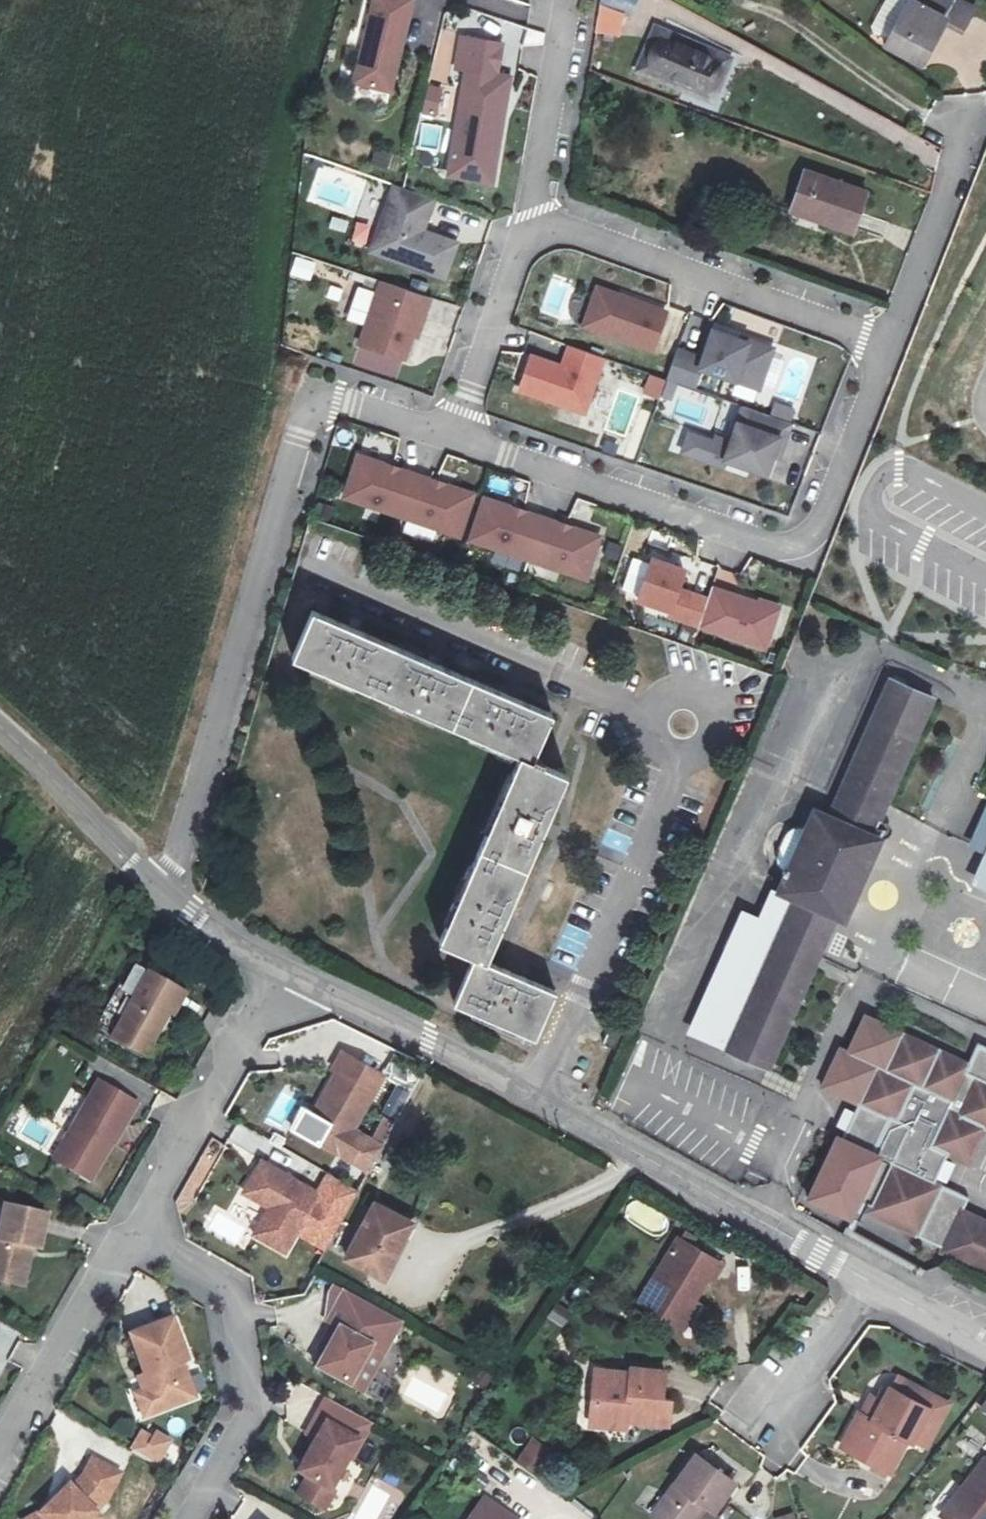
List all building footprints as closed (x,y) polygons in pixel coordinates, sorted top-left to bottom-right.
[(348,75),(381,84),(402,0),(367,0),(348,75)] [(950,0),(894,0),(872,38),(907,59),(932,17),(942,22),(954,2),(950,0)] [(494,41),(453,32),(448,60),(458,62),(439,152),(475,160),(483,122),(490,123),(501,72),(488,69),(494,41)] [(715,58),(650,34),(639,63),(704,87),(715,58)] [(480,178),(490,123),(483,122),(475,160),(439,152),(436,169),(480,178)] [(440,147),(441,126),(423,125),(422,147),(440,147)] [(788,166),(773,204),(772,206),(832,229),(847,189),(788,166)] [(421,192),(382,177),(356,243),(432,272),(445,238),(409,224),(421,192)] [(418,291),(370,273),(348,334),(391,351),(399,327),(407,304),(412,306),(418,291)] [(645,311),(583,286),(568,322),(630,347),(645,311)] [(432,298),(422,333),(449,341),(459,306),(432,298)] [(407,304),(399,327),(405,328),(412,306),(407,304)] [(754,354),(696,331),(686,360),(661,350),(652,375),(676,384),(682,369),(740,390),(754,354)] [(587,352),(554,340),(547,361),(515,351),(505,384),(571,407),(587,352)] [(791,419),(793,406),(774,402),(771,415),(791,419)] [(776,421),(730,404),(711,456),(751,471),(760,444),(763,436),(770,439),(776,421)] [(593,449),(619,457),(626,436),(600,427),(593,449)] [(767,447),(770,439),(763,436),(760,444),(767,447)] [(460,538),(474,491),(348,451),(334,498),(460,538)] [(600,533),(479,494),(466,542),(585,582),(600,533)] [(697,627),(707,596),(679,587),(684,568),(648,556),(633,602),(666,613),(664,620),(695,631),(697,627)] [(766,652),(780,604),(756,596),(755,599),(711,585),(707,596),(697,627),(766,652)] [(534,707),(295,607),(275,655),(502,749),(425,934),(460,949),(440,996),(520,1029),(539,982),(471,954),(549,768),(514,754),(534,707)] [(931,706),(889,688),(830,823),(814,816),(778,899),(754,889),(688,1039),(773,1077),(839,926),(845,929),(881,847),(871,843),(931,706)] [(971,894),(985,901),(985,861),(971,894)] [(177,994),(144,976),(108,1041),(140,1060),(177,994)] [(909,1043),(893,1079),(887,1077),(868,1116),(896,1130),(881,1165),(846,1148),(818,1208),(855,1226),(864,1208),(880,1216),(876,1224),(926,1248),(950,1196),(941,1192),(954,1163),(971,1170),(985,1140),(985,1086),(972,1079),(972,1071),(909,1043)] [(385,1077),(344,1054),(335,1070),(339,1072),(304,1134),(340,1155),(354,1131),(385,1077)] [(135,1105),(99,1084),(55,1161),(92,1182),(135,1105)] [(304,1134),(316,1113),(305,1106),(293,1128),(304,1134)] [(365,1137),(354,1131),(340,1155),(351,1161),(361,1144),(365,1137)] [(361,1144),(351,1161),(372,1173),(382,1156),(361,1144)] [(320,1195),(263,1163),(245,1194),(271,1209),(256,1236),(287,1254),(299,1234),(320,1195)] [(320,1195),(308,1216),(340,1234),(360,1196),(329,1179),(320,1195)] [(634,1195),(620,1215),(658,1240),(671,1221),(634,1195)] [(957,1205),(937,1251),(985,1275),(985,1219),(957,1205)] [(4,1206),(0,1226),(0,1282),(24,1287),(31,1258),(26,1257),(28,1247),(40,1249),(48,1215),(4,1206)] [(372,1206),(342,1265),(376,1282),(406,1224),(372,1206)] [(308,1216),(299,1234),(330,1251),(340,1234),(308,1216)] [(674,1242),(639,1305),(677,1325),(704,1277),(709,1280),(717,1265),(674,1242)] [(739,1290),(754,1290),(754,1263),(739,1263),(739,1290)] [(330,1287),(326,1294),(326,1326),(338,1332),(345,1319),(355,1325),(365,1305),(330,1287)] [(402,1325),(376,1311),(366,1330),(377,1336),(349,1389),(363,1397),(402,1325)] [(355,1325),(345,1319),(338,1332),(316,1371),(349,1389),(377,1336),(355,1325)] [(173,1321),(131,1336),(146,1376),(144,1377),(149,1391),(145,1393),(151,1409),(158,1412),(196,1398),(182,1364),(188,1362),(173,1321)] [(668,1371),(613,1369),(612,1398),(601,1397),(600,1422),(633,1423),(634,1417),(675,1418),(676,1395),(667,1395),(668,1371)] [(602,1369),(601,1397),(612,1398),(613,1369),(602,1369)] [(149,1391),(144,1377),(139,1379),(145,1393),(149,1391)] [(931,1403),(894,1385),(877,1418),(862,1410),(846,1443),(892,1465),(908,1432),(915,1435),(931,1403)] [(151,1409),(145,1393),(137,1396),(145,1417),(158,1412),(151,1409)] [(316,1441),(298,1473),(308,1479),(298,1497),(325,1511),(335,1492),(331,1490),(349,1459),(353,1461),(363,1443),(317,1418),(307,1436),(316,1441)] [(139,1426),(127,1452),(158,1466),(170,1440),(139,1426)] [(514,1460),(534,1475),(552,1451),(532,1436),(514,1460)] [(671,1514),(678,1518),(713,1518),(722,1505),(728,1509),(748,1479),(709,1454),(671,1514)] [(970,1479),(949,1503),(968,1518),(985,1518),(985,1459),(970,1479)] [(108,1501),(121,1476),(94,1462),(85,1478),(73,1490),(69,1487),(60,1496),(64,1500),(54,1509),(50,1506),(40,1516),(43,1518),(90,1518),(108,1501)] [(944,1498),(949,1503),(970,1479),(964,1474),(944,1498)] [(60,1496),(50,1506),(54,1509),(64,1500),(60,1496)] [(481,1503),(471,1518),(506,1518),(481,1503)]
